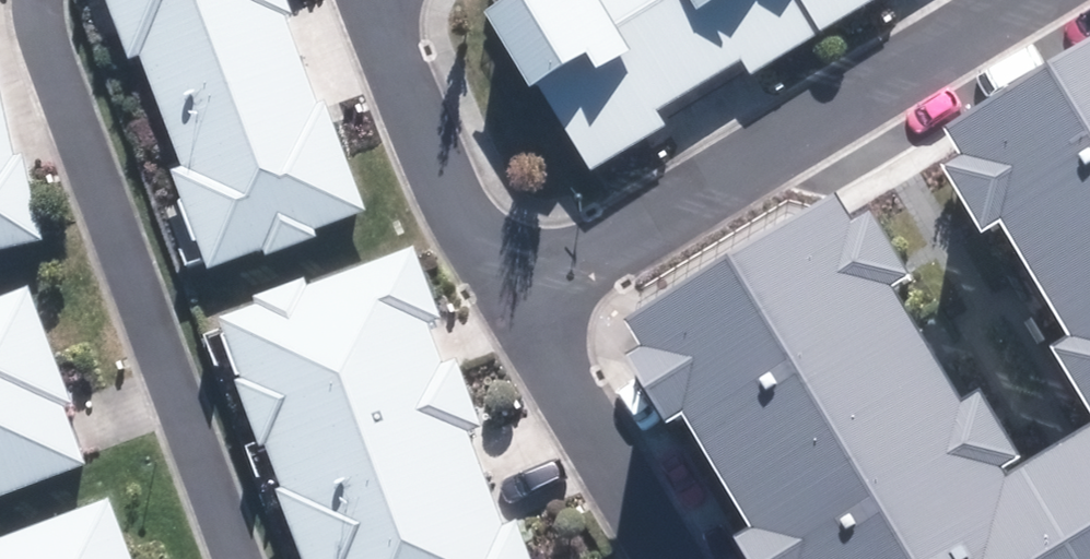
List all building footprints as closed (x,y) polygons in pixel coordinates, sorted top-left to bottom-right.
[(206,275),(366,215),(285,0),(102,0),(206,275)] [(585,177),(879,0),(478,0),(585,177)] [(941,109),(1089,357),(1089,20),(941,109)] [(0,68),(0,257),(41,248),(0,68)] [(791,558),(1089,558),(1089,403),(977,470),(808,188),(631,294),(791,558)] [(305,558),(527,558),(413,251),(217,323),(305,558)] [(0,301),(0,500),(91,467),(25,292),(0,301)] [(106,501),(0,539),(0,558),(128,558),(106,501)]
